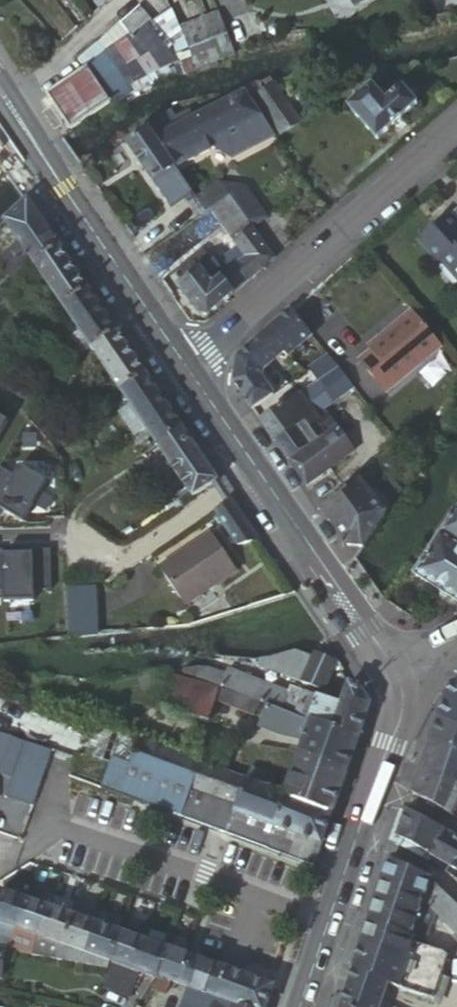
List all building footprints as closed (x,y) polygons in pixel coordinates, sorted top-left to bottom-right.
[(362,12),(383,0),(355,0),(362,12)] [(176,54),(183,51),(162,27),(149,12),(130,28),(141,41),(156,31),(176,54)] [(192,48),(186,34),(178,16),(162,27),(183,51),(192,48)] [(233,34),(226,19),(207,26),(213,41),(233,34)] [(213,41),(207,26),(186,34),(192,48),(213,41)] [(113,42),(103,50),(106,54),(113,48),(118,54),(139,40),(130,28),(113,42)] [(179,69),(188,65),(183,51),(176,54),(156,31),(141,41),(158,61),(140,71),(142,75),(149,83),(162,76),(179,69)] [(213,41),(218,54),(237,47),(238,46),(233,34),(213,41)] [(127,79),(132,74),(140,71),(158,61),(139,40),(118,54),(113,48),(106,54),(103,50),(86,65),(92,76),(107,95),(127,79)] [(192,48),(197,62),(218,54),(213,41),(192,48)] [(237,47),(218,54),(224,70),(242,64),(237,47)] [(183,51),(188,65),(197,62),(192,48),(183,51)] [(218,54),(197,62),(203,77),(224,70),(218,54)] [(197,62),(188,65),(193,81),(203,77),(197,62)] [(193,81),(188,65),(179,69),(162,76),(169,88),(193,81)] [(132,74),(135,79),(142,75),(140,71),(132,74)] [(132,74),(127,79),(131,83),(135,79),(132,74)] [(142,75),(135,79),(142,88),(149,83),(142,75)] [(107,95),(92,76),(55,102),(79,134),(116,108),(114,105),(107,95)] [(107,95),(114,105),(135,90),(127,79),(107,95)] [(131,83),(127,79),(135,90),(131,84),(135,79),(131,83)] [(320,110),(301,81),(279,84),(282,88),(302,121),(320,110)] [(302,121),(282,88),(264,100),(289,139),(306,128),(302,121)] [(116,108),(121,114),(142,98),(135,90),(114,105),(116,108)] [(393,107),(379,91),(354,112),(384,146),(425,111),(410,93),(393,107)] [(254,99),(169,139),(162,144),(181,174),(227,142),(237,156),(275,130),(254,99)] [(162,144),(169,139),(161,126),(152,132),(155,136),(135,151),(160,188),(181,174),(162,144)] [(226,188),(203,204),(213,220),(217,218),(236,205),(257,234),(272,224),(251,192),(235,202),(226,188)] [(213,322),(279,264),(278,263),(257,234),(236,205),(217,218),(244,254),(221,271),(218,268),(185,295),(204,320),(213,322)] [(30,207),(10,226),(25,248),(37,265),(40,270),(62,254),(30,207)] [(443,229),(441,227),(422,243),(440,264),(444,261),(456,276),(456,217),(443,229)] [(25,276),(37,265),(25,248),(10,261),(15,267),(25,276)] [(75,274),(62,254),(40,270),(69,312),(91,297),(75,274)] [(15,285),(25,276),(15,267),(6,275),(15,285)] [(69,312),(98,353),(120,339),(91,297),(69,312)] [(452,346),(422,313),(380,350),(384,354),(372,365),(398,395),(452,346)] [(321,339),(299,314),(259,348),(278,368),(290,359),(292,357),(296,361),(321,339)] [(98,353),(128,396),(150,381),(120,339),(98,353)] [(259,414),(281,399),(268,381),(270,375),(278,368),(259,348),(245,360),(240,387),(259,414)] [(349,369),(338,358),(318,372),(327,384),(349,369)] [(364,388),(349,369),(327,384),(306,398),(321,419),(331,412),(364,388)] [(166,450),(188,436),(150,381),(128,396),(166,450)] [(306,398),(267,426),(286,452),(309,436),(325,424),(321,419),(306,398)] [(334,417),(331,412),(321,419),(325,424),(334,417)] [(14,425),(0,417),(0,449),(14,425)] [(317,448),(343,430),(334,417),(325,424),(309,436),(317,448)] [(317,448),(294,464),(313,491),(362,457),(343,430),(317,448)] [(166,450),(202,501),(223,486),(188,436),(166,450)] [(286,452),(294,464),(317,448),(309,436),(286,452)] [(4,511),(11,515),(30,526),(53,485),(27,470),(21,480),(4,511)] [(6,471),(1,480),(12,486),(17,478),(6,471)] [(11,515),(4,511),(21,480),(17,478),(12,486),(1,480),(0,481),(0,514),(9,519),(11,515)] [(364,486),(329,515),(344,537),(380,504),(377,500),(364,486)] [(375,545),(392,519),(390,516),(384,508),(380,504),(344,537),(347,541),(354,551),(369,554),(375,545)] [(387,505),(384,508),(390,516),(393,512),(387,505)] [(264,545),(237,506),(223,516),(246,550),(264,545)] [(422,578),(456,600),(456,527),(422,578)] [(244,575),(220,538),(168,572),(192,609),(244,575)] [(32,555),(32,560),(40,560),(41,595),(46,595),(46,585),(59,585),(58,555),(32,555)] [(10,586),(10,556),(0,556),(0,587),(10,586)] [(32,560),(10,560),(12,607),(41,607),(41,595),(40,560),(32,560)] [(46,585),(46,595),(59,595),(59,585),(46,585)] [(11,596),(10,586),(0,587),(0,596),(11,596)] [(104,593),(77,592),(78,623),(105,622),(104,593)] [(78,623),(79,642),(106,639),(105,622),(78,623)] [(300,655),(280,661),(276,672),(308,687),(317,664),(300,655)] [(331,696),(341,667),(319,658),(317,664),(308,687),(331,696)] [(233,678),(215,672),(207,672),(204,681),(242,696),(264,705),(272,708),(317,724),(323,706),(325,702),(299,692),(297,696),(264,685),(264,683),(235,672),(233,678)] [(150,674),(148,674),(138,706),(211,728),(218,705),(221,695),(150,674)] [(365,692),(354,688),(347,709),(328,703),(327,704),(323,706),(317,724),(365,741),(375,711),(365,692)] [(443,724),(456,731),(456,690),(454,691),(447,712),(443,724)] [(258,720),(264,705),(242,696),(242,697),(223,691),(218,705),(258,720)] [(1,737),(12,706),(0,701),(0,737),(1,737)] [(317,724),(272,708),(263,732),(308,748),(317,724)] [(365,741),(317,724),(308,748),(306,755),(354,773),(365,741)] [(436,745),(456,755),(456,731),(443,724),(436,745)] [(110,792),(319,872),(327,848),(244,816),(246,810),(138,770),(147,744),(109,731),(99,759),(119,768),(110,792)] [(3,738),(0,745),(0,779),(17,785),(30,747),(3,738)] [(207,767),(233,776),(239,750),(214,743),(207,767)] [(327,848),(339,815),(291,798),(279,793),(256,784),(233,776),(207,767),(193,762),(147,744),(138,770),(246,810),(244,816),(327,848)] [(418,798),(456,819),(456,755),(436,745),(418,798)] [(30,747),(17,785),(12,801),(38,810),(50,775),(57,756),(30,747)] [(339,815),(354,773),(306,755),(291,798),(339,815)] [(81,763),(73,760),(70,770),(77,773),(81,763)] [(260,772),(256,784),(279,793),(285,780),(260,772)] [(404,841),(408,844),(406,848),(430,862),(433,858),(456,872),(456,841),(413,816),(404,841)] [(395,866),(373,929),(422,948),(431,951),(432,946),(443,919),(456,933),(456,901),(438,885),(395,866)] [(0,915),(0,928),(20,935),(31,906),(6,897),(0,915)] [(31,906),(20,935),(24,936),(39,942),(42,943),(54,914),(31,906)] [(67,950),(78,922),(54,914),(42,943),(43,943),(36,959),(61,964),(67,950)] [(102,930),(78,922),(67,950),(67,952),(90,960),(102,930)] [(0,928),(0,947),(16,953),(20,935),(0,928)] [(363,957),(358,973),(397,991),(404,994),(404,993),(422,948),(373,929),(363,957)] [(126,938),(102,930),(90,960),(114,968),(126,938)] [(39,942),(24,936),(22,942),(38,948),(39,942)] [(118,969),(120,970),(138,976),(150,947),(126,938),(114,968),(118,969)] [(422,948),(404,993),(404,994),(440,1006),(456,962),(451,954),(432,946),(431,951),(422,948)] [(138,976),(144,978),(161,984),(172,954),(150,947),(138,976)] [(66,955),(61,964),(87,969),(90,960),(67,952),(66,955)] [(161,984),(164,985),(168,987),(169,985),(187,991),(197,963),(172,954),(161,984)] [(6,983),(9,959),(0,957),(0,982),(6,983)] [(87,969),(115,974),(118,969),(114,968),(90,960),(87,969)] [(187,991),(193,993),(222,1003),(231,975),(221,971),(197,963),(187,991)] [(118,975),(115,974),(108,994),(134,1004),(144,978),(138,976),(120,970),(118,975)] [(358,973),(352,990),(389,1006),(391,1006),(397,991),(358,973)] [(277,991),(231,975),(222,1003),(230,1006),(234,1006),(272,1006),(277,991)] [(346,1006),(389,1006),(352,990),(346,1006)] [(188,1006),(230,1006),(222,1003),(193,993),(188,1006)]
